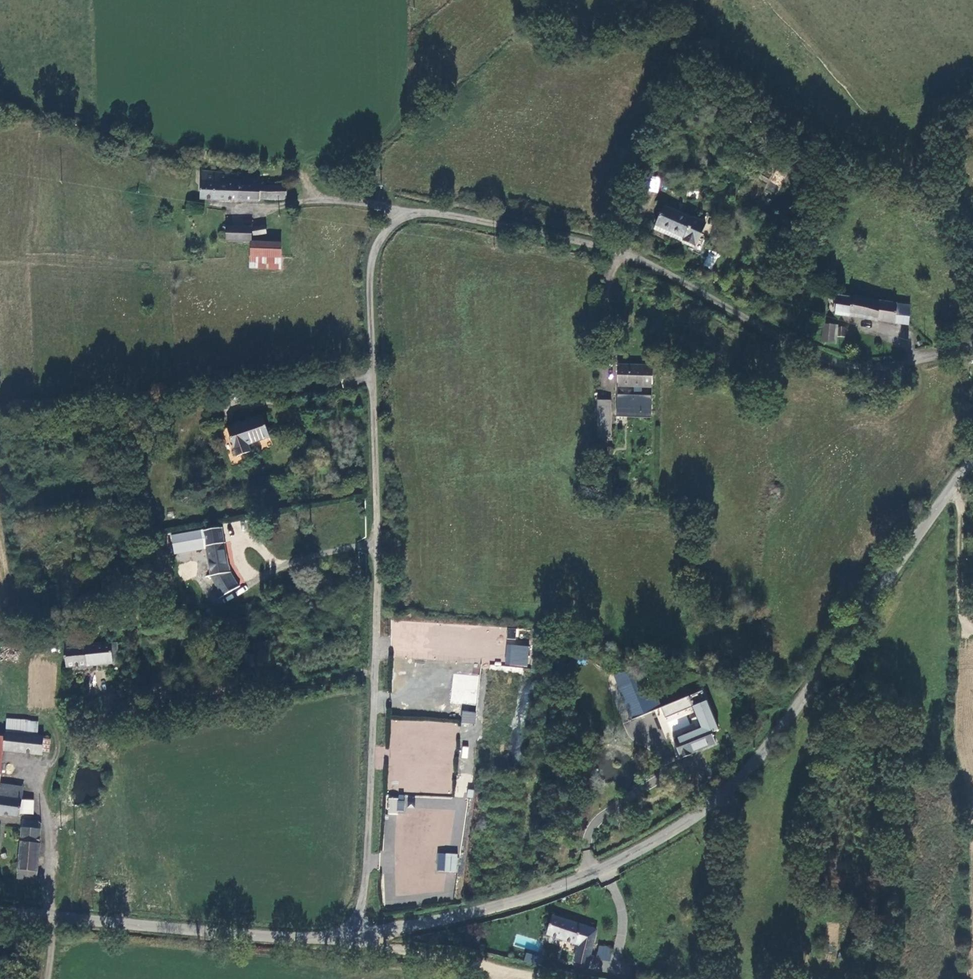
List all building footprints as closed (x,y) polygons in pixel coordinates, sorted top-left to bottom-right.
[(286,199),(287,186),(264,185),(264,183),(247,182),(247,176),(241,176),(241,173),(202,171),(200,199),(259,201),(260,200),(260,199),(286,199)] [(649,191),(652,176),(642,174),(638,189),(649,191)] [(688,221),(659,208),(651,227),(667,234),(680,240),(679,244),(693,250),(703,225),(689,218),(688,221)] [(265,226),(252,228),(253,236),(267,233),(265,226)] [(252,228),(226,227),(225,241),(252,242),(252,228)] [(665,238),(667,234),(651,227),(649,232),(665,238)] [(281,243),(252,242),(251,252),(251,268),(280,269),(281,243)] [(711,268),(717,256),(709,252),(703,265),(711,268)] [(897,304),(853,296),(853,299),(839,296),(835,314),(895,324),(897,304)] [(912,325),(914,307),(897,304),(895,324),(912,325)] [(836,342),(836,336),(836,327),(836,325),(822,324),(822,342),(836,342)] [(845,337),(846,327),(836,327),(836,336),(845,337)] [(641,396),(641,387),(652,388),(653,366),(618,365),(617,386),(634,387),(634,395),(617,395),(616,413),(651,414),(652,396),(641,396)] [(597,401),(597,435),(610,435),(610,400),(597,401)] [(264,416),(229,427),(238,456),(252,452),(250,445),(270,438),(264,416)] [(216,528),(173,536),(175,551),(197,548),(197,544),(217,540),(216,528)] [(227,572),(223,544),(206,546),(210,576),(223,596),(236,588),(227,576),(229,575),(227,572)] [(393,617),(390,654),(480,662),(481,651),(485,651),(487,630),(458,628),(459,623),(393,617)] [(82,636),(63,638),(67,668),(86,665),(86,663),(97,662),(97,665),(112,663),(110,644),(109,642),(84,646),(82,636)] [(112,663),(119,662),(116,643),(110,644),(112,663)] [(529,646),(508,644),(506,666),(527,668),(529,646)] [(477,675),(453,673),(451,703),(474,704),(477,675)] [(664,728),(652,698),(634,706),(641,723),(645,735),(664,728)] [(634,726),(641,723),(634,706),(627,708),(634,726)] [(475,712),(462,711),(461,724),(475,725),(475,712)] [(456,722),(391,719),(387,790),(426,792),(427,779),(443,780),(443,772),(454,772),(456,722)] [(5,733),(36,736),(37,723),(7,720),(5,733)] [(712,734),(709,726),(684,735),(683,733),(673,738),(681,759),(691,754),(691,753),(717,742),(713,733),(712,734)] [(36,736),(5,733),(4,750),(42,754),(42,751),(44,739),(44,736),(36,736)] [(22,800),(23,787),(0,784),(0,797),(22,800)] [(20,816),(20,813),(22,800),(0,797),(0,814),(20,816)] [(33,801),(22,800),(20,813),(33,814),(33,801)] [(23,820),(18,870),(37,872),(40,843),(39,843),(40,829),(39,822),(23,820)] [(457,855),(438,854),(438,872),(456,873),(457,855)] [(37,872),(18,870),(17,878),(37,880),(37,872)] [(713,922),(715,907),(706,906),(705,921),(713,922)] [(588,965),(597,929),(551,918),(547,935),(579,943),(575,962),(588,965)] [(613,949),(600,946),(597,958),(610,961),(613,949)] [(524,964),(538,965),(539,955),(525,954),(524,964)]
